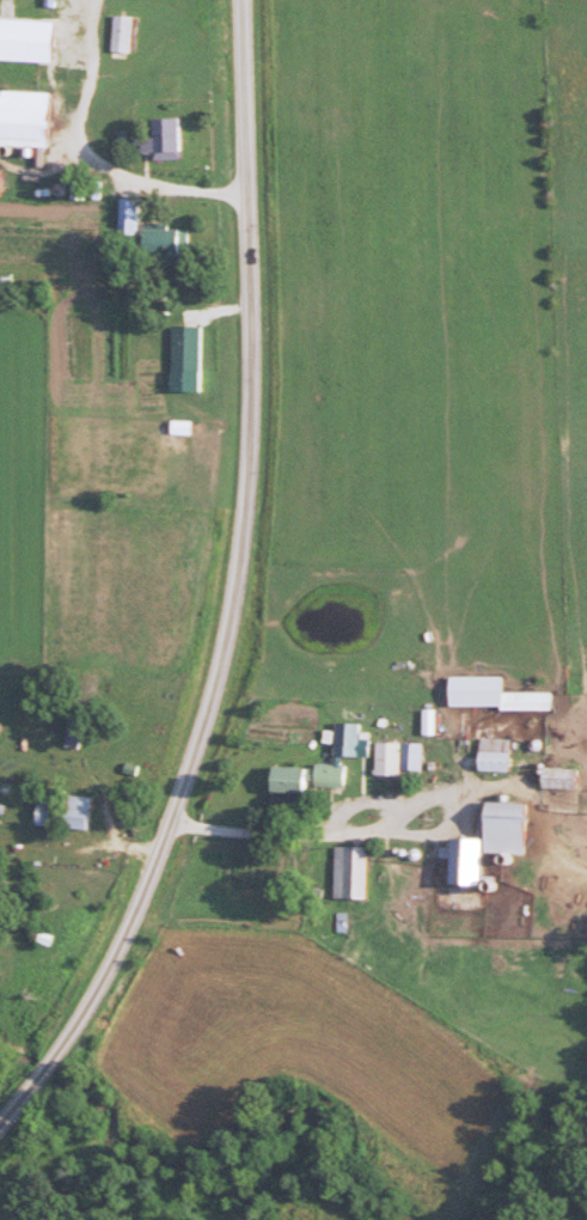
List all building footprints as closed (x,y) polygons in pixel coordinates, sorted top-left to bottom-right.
[(140,16),(121,16),(121,51),(140,51),(140,16)] [(44,82),(93,84),(95,43),(46,41),(44,82)] [(64,140),(66,94),(0,92),(0,148),(14,149),(14,138),(64,140)] [(189,153),(189,119),(146,119),(146,139),(139,139),(139,153),(189,153)] [(145,230),(145,199),(129,199),(129,230),(145,230)] [(196,264),(196,229),(155,229),(155,264),(196,264)] [(458,709),(561,709),(561,693),(513,693),(513,677),(458,677),(458,709)] [(72,748),(90,749),(90,710),(74,709),(72,748)] [(487,770),(518,770),(518,740),(487,740),(487,770)] [(430,743),(384,743),(384,774),(430,774),(430,743)] [(278,766),(277,800),(320,801),(320,786),(355,786),(355,768),(278,766)] [(586,789),(586,770),(555,770),(555,789),(586,789)] [(46,826),(101,828),(102,801),(47,798),(46,826)] [(466,838),(464,884),(495,885),(495,854),(540,855),(541,803),(487,802),(486,839),(466,838)] [(376,847),(341,847),(341,899),(376,899),(376,847)]
